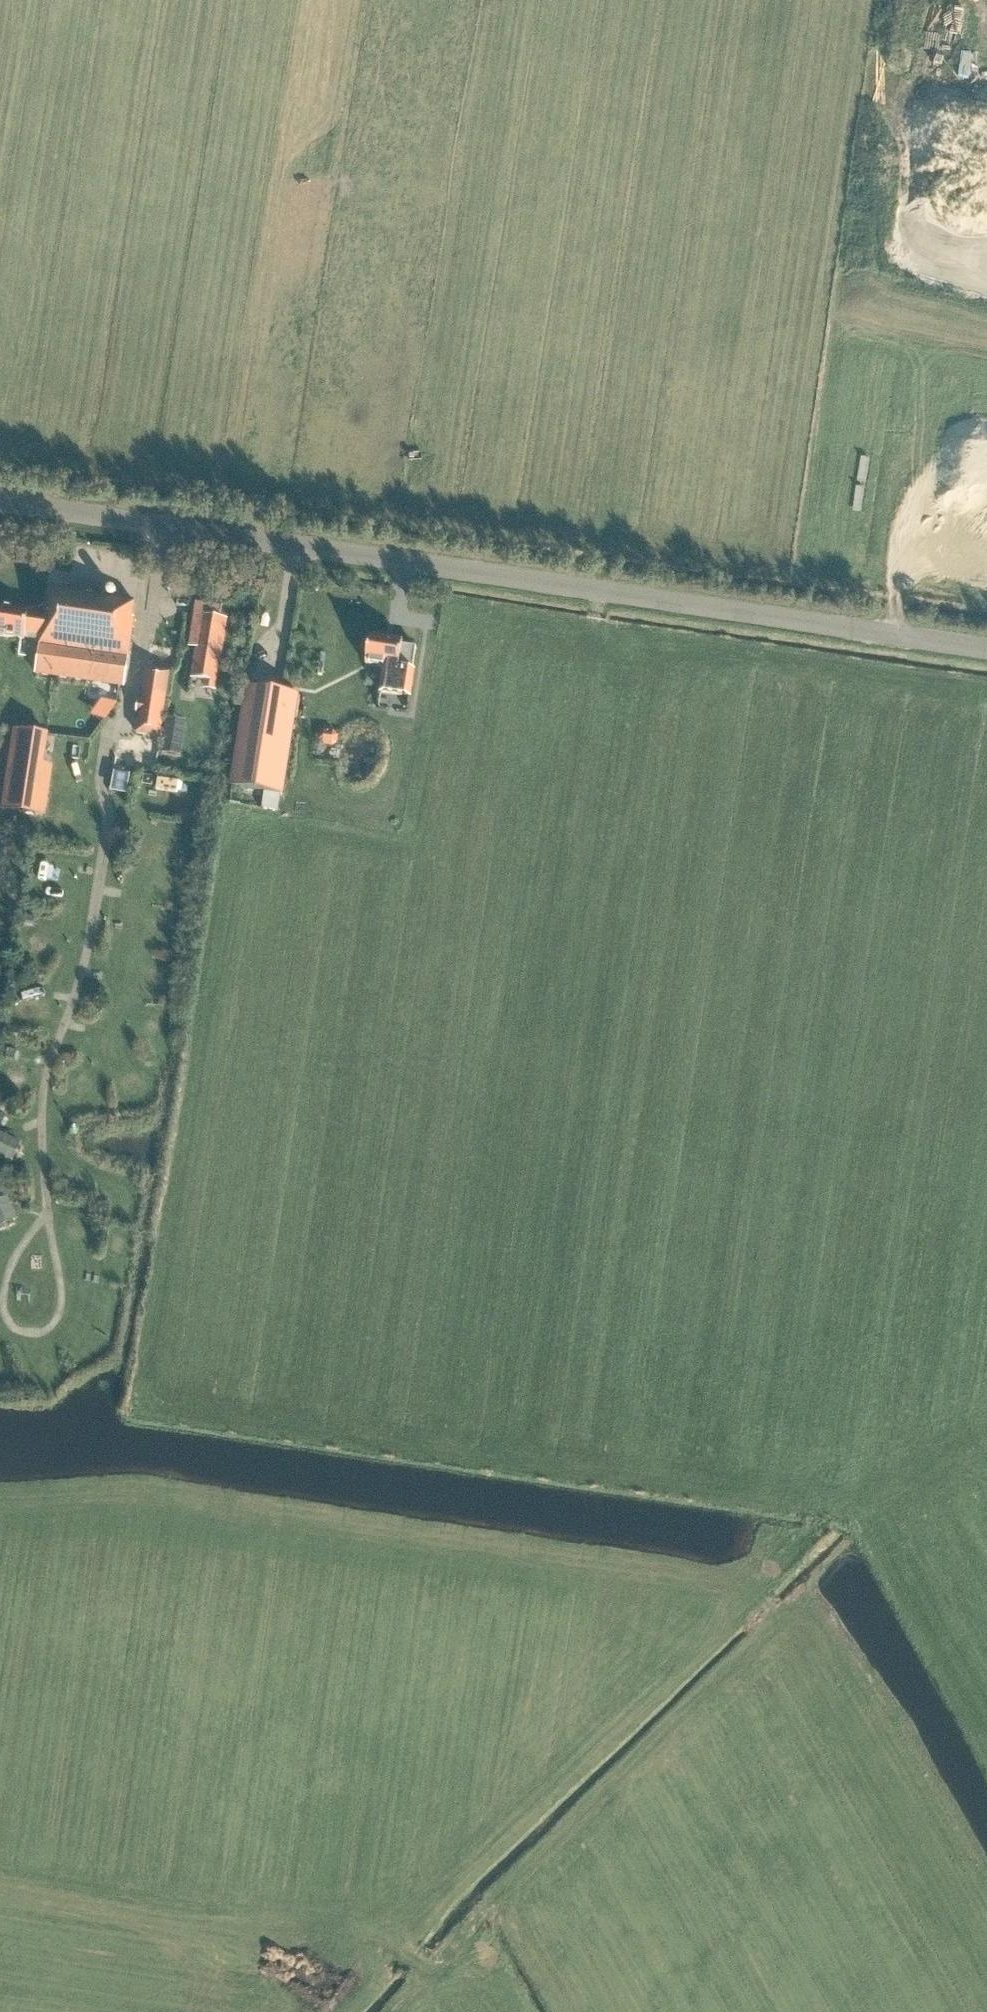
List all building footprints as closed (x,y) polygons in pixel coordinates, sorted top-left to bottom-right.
[(134,602),(48,589),(44,617),(28,615),(29,613),(0,609),(0,637),(25,640),(26,634),(41,637),(36,674),(124,686),(134,619),(132,618),(134,602)] [(217,690),(218,684),(229,620),(201,616),(191,680),(209,683),(208,689),(217,690)] [(370,637),(366,665),(385,668),(382,685),(381,693),(398,696),(410,697),(414,672),(413,671),(416,648),(402,646),(403,642),(370,637)] [(161,738),(166,704),(170,673),(146,670),(137,735),(161,738)] [(249,687),(232,787),(264,792),(279,795),(281,795),(297,695),(249,687)] [(184,756),(191,722),(171,718),(164,752),(184,756)] [(7,785),(3,811),(35,816),(44,757),(48,736),(16,731),(7,785)] [(117,777),(114,793),(124,794),(127,778),(117,777)] [(146,798),(186,806),(189,793),(149,784),(146,798)] [(264,792),(261,808),(277,810),(279,795),(264,792)] [(16,1053),(7,1051),(6,1060),(14,1061),(16,1053)]
